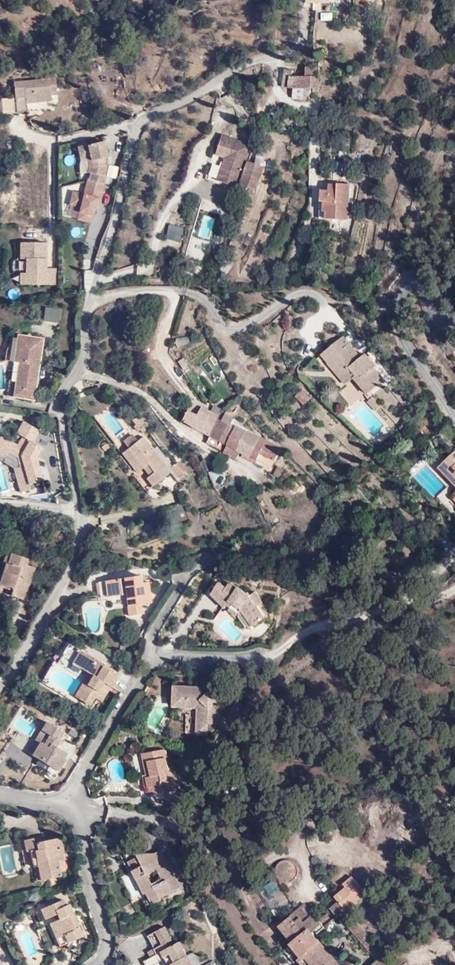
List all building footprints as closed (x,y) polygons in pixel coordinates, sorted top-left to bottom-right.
[(356,0),(348,0),(347,14),(354,14),(356,0)] [(320,89),(322,68),(307,67),(306,76),(295,75),(296,70),(288,70),(285,86),(297,88),(295,102),(307,103),(308,98),(315,99),(316,95),(318,96),(320,95),(321,93),(321,89),(320,89)] [(16,83),(17,99),(26,98),(27,106),(54,103),(53,95),(60,94),(58,79),(16,83)] [(18,114),(28,114),(27,106),(26,98),(17,99),(17,101),(18,114)] [(18,114),(17,101),(13,102),(0,103),(0,116),(18,114)] [(227,139),(221,157),(231,160),(223,184),(242,190),(247,173),(250,174),(246,188),(261,193),(269,169),(250,163),(255,148),(227,139)] [(102,155),(106,154),(103,144),(80,150),(83,162),(90,160),(92,169),(91,175),(93,175),(91,183),(106,187),(108,178),(105,178),(108,164),(104,164),(102,155)] [(106,187),(91,183),(90,183),(87,197),(76,194),(73,208),(85,210),(82,223),(95,226),(98,212),(101,200),(103,200),(106,187)] [(325,202),(339,204),(341,186),(331,185),(330,192),(323,192),(322,202),(325,202)] [(348,223),(352,187),(341,186),(339,204),(325,202),(324,214),(327,215),(326,222),(348,223)] [(169,223),(164,239),(179,243),(183,227),(169,223)] [(47,245),(22,245),(22,260),(26,260),(26,275),(21,275),(21,286),(57,286),(57,270),(47,270),(47,245)] [(47,312),(46,326),(63,329),(65,314),(47,312)] [(39,369),(43,369),(46,356),(41,355),(44,339),(36,337),(32,331),(27,336),(20,335),(16,364),(21,366),(18,385),(37,387),(39,369)] [(325,358),(332,365),(334,363),(347,376),(353,370),(360,377),(357,381),(369,392),(380,382),(384,386),(388,382),(379,372),(382,369),(369,355),(366,358),(346,338),(325,358)] [(181,364),(186,372),(192,368),(186,361),(181,364)] [(334,363),(332,365),(344,378),(347,376),(334,363)] [(344,378),(351,386),(357,381),(360,377),(353,370),(347,376),(344,378)] [(369,392),(373,396),(384,386),(380,382),(369,392)] [(16,399),(38,403),(40,388),(37,387),(18,385),(16,399)] [(301,397),(311,407),(315,402),(306,393),(301,397)] [(369,405),(378,414),(384,409),(375,400),(369,405)] [(220,417),(223,418),(227,412),(218,406),(214,412),(212,412),(210,416),(199,410),(198,413),(193,412),(189,420),(205,428),(203,432),(210,435),(220,417)] [(220,417),(210,435),(211,435),(221,439),(228,441),(237,425),(240,419),(228,410),(227,412),(223,418),(220,417)] [(144,433),(148,431),(140,419),(136,422),(138,426),(136,428),(139,432),(142,431),(144,433)] [(47,483),(40,460),(46,450),(36,443),(43,432),(27,421),(18,435),(24,439),(19,446),(4,437),(0,443),(0,455),(8,460),(11,455),(20,461),(22,468),(16,470),(24,494),(33,492),(32,487),(47,483)] [(237,425),(228,441),(221,439),(218,446),(237,456),(239,455),(242,450),(241,448),(249,431),(237,425)] [(249,431),(241,448),(242,450),(250,455),(247,460),(258,466),(262,460),(260,453),(263,446),(267,448),(269,442),(249,431)] [(127,443),(132,450),(141,443),(136,436),(127,443)] [(176,445),(179,443),(173,436),(170,438),(176,445)] [(172,474),(174,473),(171,469),(146,438),(141,443),(132,450),(125,455),(140,474),(146,468),(152,477),(149,479),(155,487),(172,474)] [(263,446),(260,453),(277,461),(283,449),(269,442),(267,448),(263,446)] [(435,467),(454,489),(454,458),(450,452),(435,467)] [(174,473),(172,474),(179,482),(187,475),(178,463),(171,469),(174,473)] [(435,467),(431,469),(451,491),(440,501),(454,518),(454,489),(435,467)] [(222,470),(212,474),(218,486),(229,482),(222,470)] [(278,476),(285,480),(290,474),(281,470),(278,476)] [(229,493),(242,497),(245,496),(240,487),(231,484),(229,482),(218,486),(220,491),(227,488),(229,493)] [(240,487),(245,496),(245,497),(250,499),(253,491),(240,487)] [(331,508),(337,513),(340,510),(335,504),(331,508)] [(27,569),(29,566),(10,555),(6,563),(9,568),(0,583),(0,586),(8,591),(6,595),(18,601),(30,582),(32,583),(37,575),(27,569)] [(145,604),(147,603),(145,583),(144,574),(101,581),(104,598),(128,594),(131,616),(146,614),(145,604)] [(153,582),(145,583),(147,603),(155,602),(153,582)] [(221,600),(230,606),(240,612),(244,609),(253,625),(266,617),(260,606),(258,607),(251,595),(234,584),(230,584),(228,587),(220,582),(213,593),(221,598),(221,600)] [(261,605),(255,594),(251,595),(258,607),(260,606),(261,605)] [(229,611),(237,615),(240,612),(230,606),(229,611)] [(240,612),(250,628),(253,625),(244,609),(240,612)] [(105,681),(112,685),(120,671),(80,647),(75,656),(83,661),(81,665),(90,671),(94,673),(79,697),(90,704),(96,695),(105,681)] [(83,661),(75,656),(73,660),(81,665),(83,661)] [(90,671),(75,695),(79,697),(94,673),(90,671)] [(96,695),(103,699),(112,685),(105,681),(96,695)] [(202,683),(177,682),(176,702),(201,703),(200,729),(209,730),(213,728),(221,719),(222,708),(216,700),(219,696),(212,687),(209,690),(202,683)] [(46,720),(27,752),(32,755),(41,741),(39,739),(50,722),(46,720)] [(41,741),(32,755),(51,766),(54,761),(59,765),(64,758),(68,753),(56,745),(64,731),(50,722),(39,739),(41,741)] [(156,784),(157,791),(175,788),(173,776),(166,745),(144,750),(146,759),(150,758),(154,773),(148,774),(150,785),(156,784)] [(54,761),(51,766),(59,771),(67,759),(64,758),(59,765),(54,761)] [(146,759),(145,759),(148,774),(154,773),(150,758),(146,759)] [(173,776),(175,788),(183,786),(180,775),(173,776)] [(38,851),(40,865),(42,873),(62,869),(61,859),(66,858),(63,839),(48,841),(37,842),(36,837),(25,839),(27,852),(32,851),(38,851)] [(138,852),(138,854),(143,864),(132,869),(144,892),(146,891),(152,902),(161,898),(160,896),(179,886),(161,849),(154,852),(138,852)] [(40,865),(38,851),(32,851),(35,866),(40,865)] [(138,854),(128,860),(132,869),(143,864),(138,854)] [(295,861),(277,861),(277,880),(295,881),(295,861)] [(43,879),(63,875),(62,869),(42,873),(43,879)] [(353,874),(341,882),(343,885),(327,899),(332,905),(338,912),(324,924),(318,917),(307,904),(297,912),(294,909),(279,922),(293,940),(291,943),(309,964),(343,964),(317,934),(340,915),(377,959),(370,964),(396,964),(348,907),(367,891),(353,874)] [(61,918),(55,921),(60,935),(65,934),(69,941),(84,935),(71,903),(67,904),(64,899),(41,908),(46,918),(59,913),(61,918)] [(338,912),(332,905),(318,917),(324,924),(338,912)] [(50,923),(60,945),(69,941),(65,934),(60,935),(55,921),(50,923)] [(156,945),(169,938),(163,928),(148,936),(154,947),(156,945)] [(180,941),(173,945),(169,938),(156,945),(160,952),(163,958),(170,955),(176,964),(193,964),(180,941)] [(160,952),(156,945),(154,947),(151,948),(146,952),(149,957),(153,955),(160,952)] [(153,955),(149,957),(142,961),(144,964),(158,964),(153,955)] [(163,958),(167,964),(176,964),(170,955),(163,958)]
